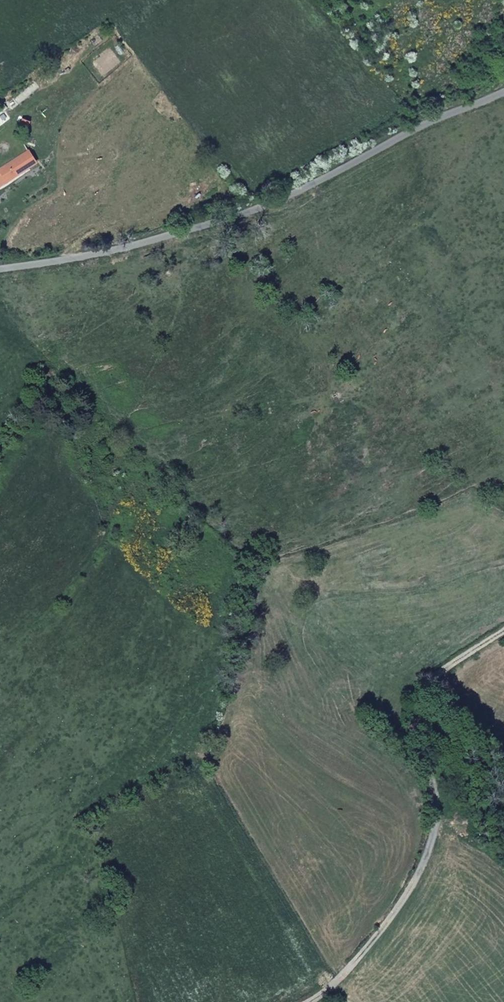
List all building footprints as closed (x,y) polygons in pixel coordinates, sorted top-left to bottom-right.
[(22,154),(29,165),(37,159),(29,149),(22,154)] [(0,175),(0,186),(29,165),(22,154),(0,170),(0,174),(0,175)]
